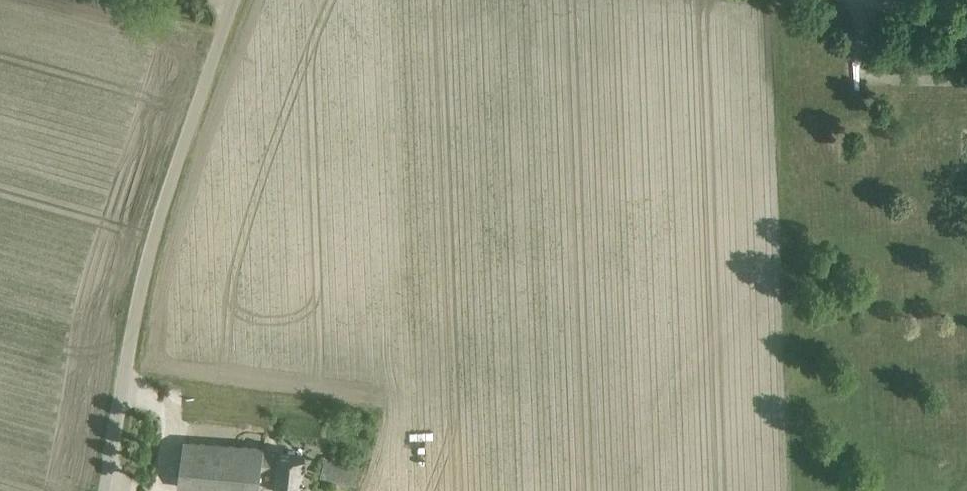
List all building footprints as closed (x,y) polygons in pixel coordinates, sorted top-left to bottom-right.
[(306,456),(263,451),(264,448),(184,442),(178,487),(213,490),(259,490),(261,468),(277,470),(275,486),(302,489),(306,456)] [(320,474),(357,484),(362,465),(325,457),(320,474)]
